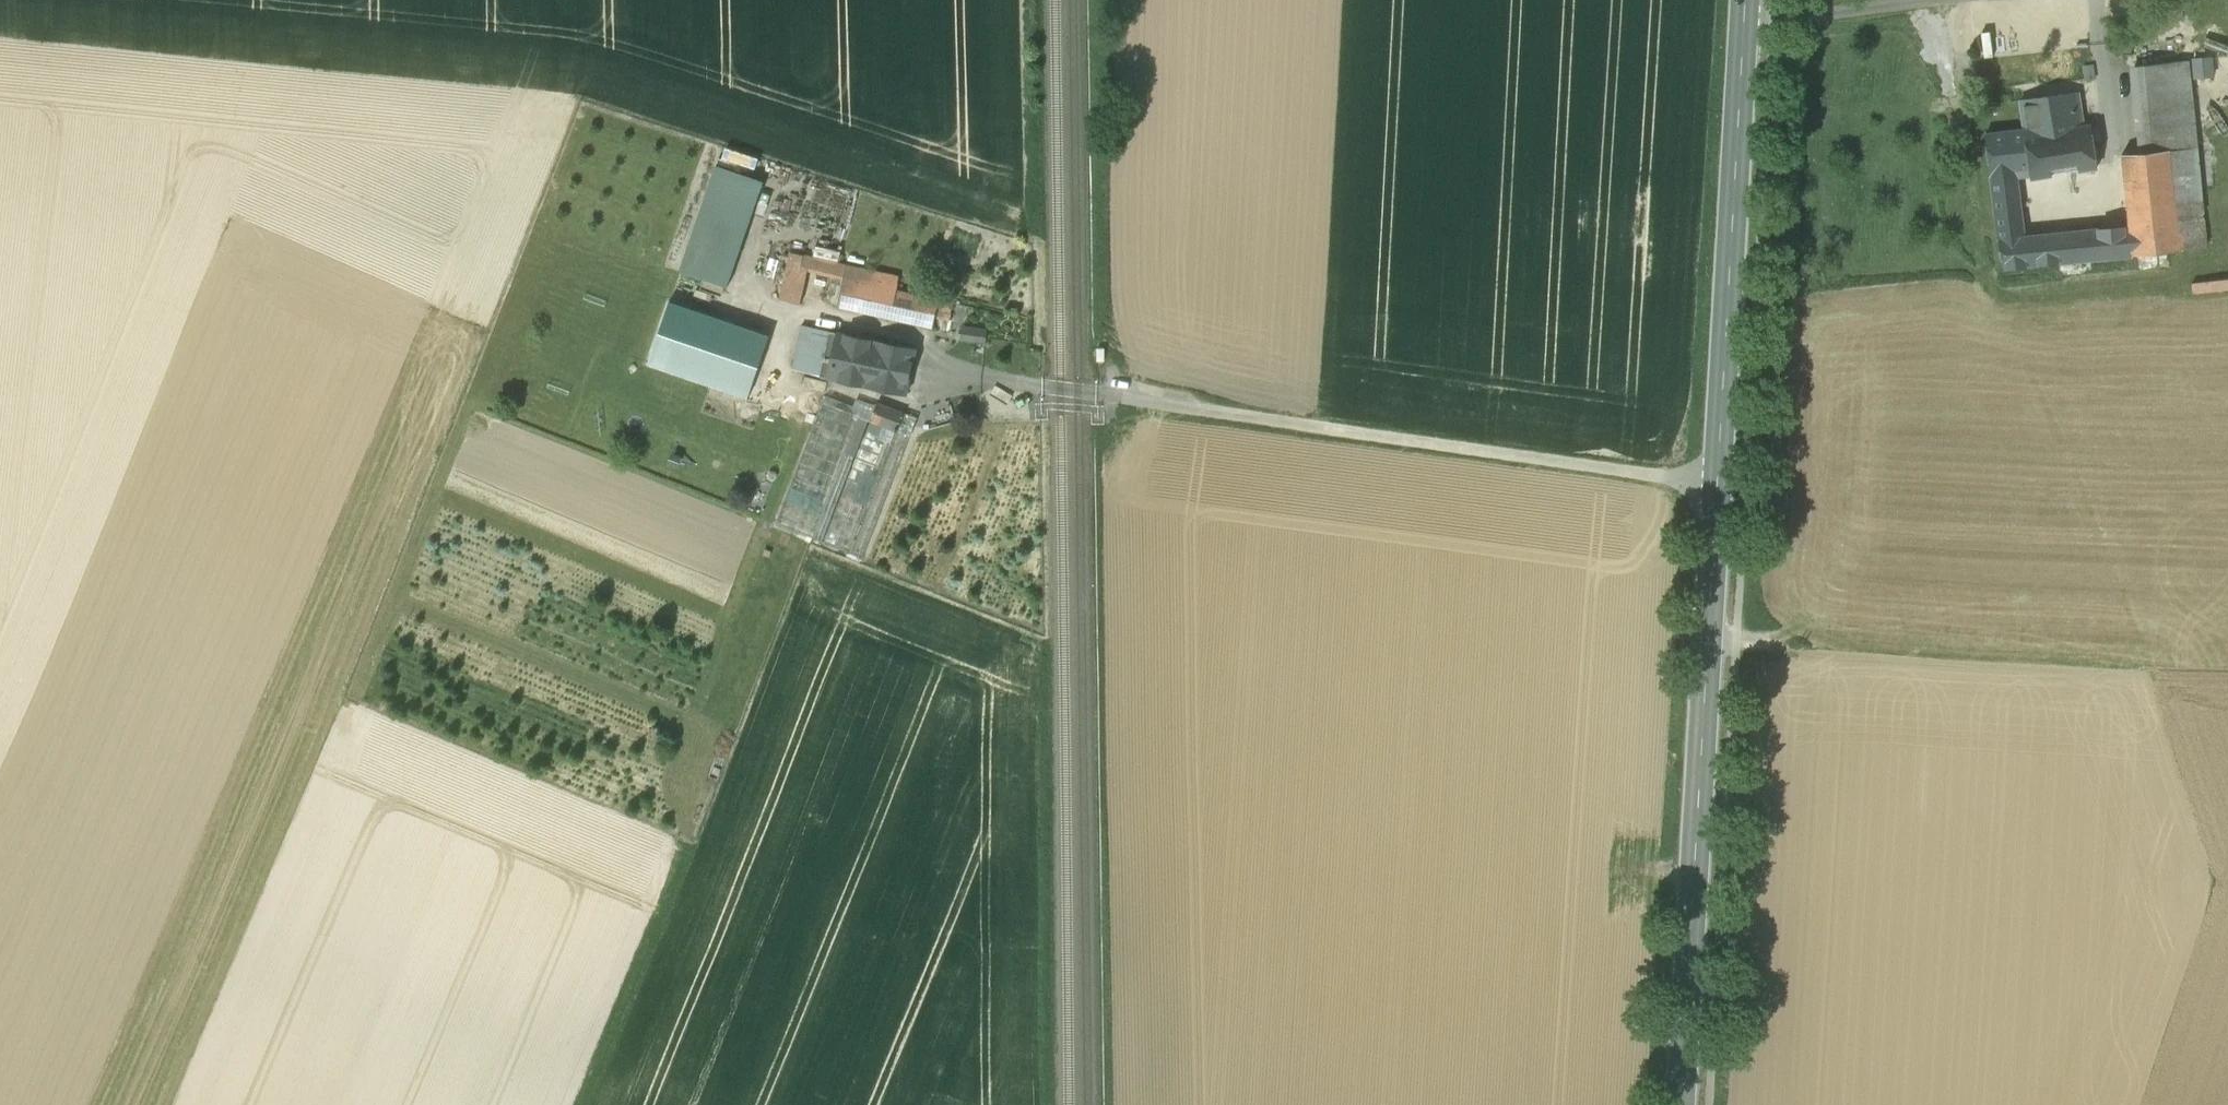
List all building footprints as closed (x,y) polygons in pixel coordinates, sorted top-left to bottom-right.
[(2214,75),(2212,54),(2191,56),(2192,77),(2214,75)] [(2135,67),(2138,95),(2191,90),(2188,61),(2135,67)] [(2138,95),(2143,153),(2170,151),(2197,148),(2191,90),(2138,95)] [(2025,129),(2026,136),(2083,128),(2077,93),(2021,101),(2025,129)] [(1986,134),(1991,180),(2016,178),(2030,177),(2030,178),(2097,168),(2091,126),(2083,128),(2026,136),(2025,129),(1986,134)] [(2197,148),(2170,151),(2181,251),(2206,248),(2197,148)] [(2143,153),(2122,156),(2124,173),(2129,228),(2024,238),(2016,178),(1991,180),(2003,269),(2181,251),(2170,151),(2143,153)] [(2115,174),(2124,173),(2122,156),(2114,156),(2115,174)] [(680,272),(728,288),(764,183),(717,166),(680,272)] [(844,279),(847,266),(791,254),(780,301),(800,306),(808,271),(844,279)] [(899,278),(847,266),(844,279),(838,308),(933,329),(935,319),(939,301),(896,292),(899,278)] [(2192,291),(2227,289),(2227,278),(2191,280),(2192,291)] [(939,301),(935,319),(949,322),(953,304),(939,301)] [(770,336),(670,302),(648,365),(748,399),(770,336)] [(792,370),(831,379),(841,334),(801,326),(792,370)] [(866,386),(875,342),(841,334),(831,379),(866,386)] [(907,391),(916,350),(875,342),(866,386),(906,395),(907,391)] [(1106,362),(1106,349),(1098,349),(1098,362),(1106,362)] [(775,524),(863,558),(917,419),(878,403),(875,410),(856,402),(852,413),(823,401),(775,524)]
